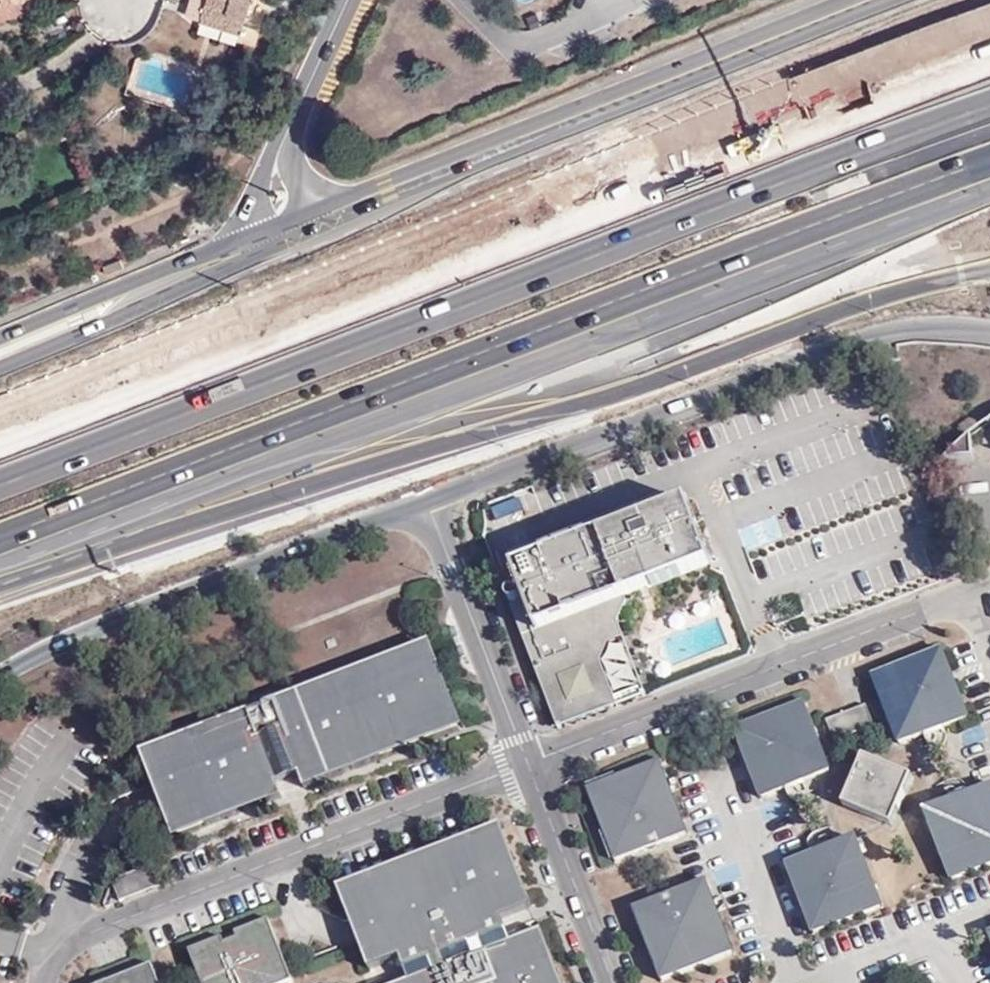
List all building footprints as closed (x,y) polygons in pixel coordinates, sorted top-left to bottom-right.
[(0,1),(0,16),(34,12),(33,0),(10,0),(0,1)] [(187,13),(200,18),(200,20),(242,32),(252,0),(191,0),(187,13)] [(974,460),(973,437),(970,439),(958,450),(949,460),(974,460)] [(497,573),(535,671),(539,671),(560,723),(616,701),(599,660),(607,641),(622,636),(616,621),(624,602),(716,567),(705,539),(698,541),(683,500),(542,554),(539,549),(512,560),(513,566),(497,573)] [(158,781),(168,806),(177,831),(248,804),(251,810),(320,783),(318,778),(456,724),(450,707),(457,704),(450,686),(444,689),(427,646),(343,679),(288,699),(286,694),(271,701),(272,705),(251,714),(248,709),(236,714),(238,719),(147,753),(158,781)] [(924,734),(943,726),(967,717),(941,649),(873,676),(899,744),(916,737),(924,734)] [(804,780),(811,777),(828,770),(802,702),(734,729),(760,797),(783,788),(804,780)] [(862,706),(820,721),(829,742),(870,728),(862,706)] [(946,735),(943,726),(924,734),(930,746),(935,743),(935,740),(946,735)] [(854,777),(886,765),(864,756),(854,777)] [(616,860),(635,852),(664,841),(687,832),(660,760),(588,788),(616,860)] [(891,767),(886,765),(854,777),(852,783),(862,812),(871,817),(900,805),(903,799),(891,767)] [(913,777),(891,767),(903,799),(913,777)] [(810,790),(804,780),(783,788),(786,795),(796,790),(801,794),(810,790)] [(862,812),(852,783),(842,804),(862,812)] [(942,805),(924,812),(950,880),(989,864),(989,787),(971,794),(951,802),(942,805)] [(951,802),(971,794),(968,787),(957,791),(955,788),(950,787),(945,789),(951,802)] [(892,826),(900,805),(871,817),(892,826)] [(542,944),(547,942),(538,925),(528,892),(522,894),(497,830),(344,888),(354,915),(364,940),(369,954),(364,955),(369,969),(374,982),(557,982),(542,944)] [(807,847),(810,855),(832,847),(827,835),(818,839),(817,844),(807,847)] [(832,847),(810,855),(786,864),(811,932),(881,905),(855,839),(839,844),(832,847)] [(682,887),(652,899),(634,906),(662,980),(733,952),(705,878),(682,887)] [(235,932),(237,938),(224,942),(223,938),(190,950),(202,982),(289,982),(293,981),(269,919),(235,932)] [(237,938),(235,932),(234,931),(222,936),(223,938),(224,942),(237,938)] [(157,976),(152,964),(105,982),(160,982),(157,976)]
